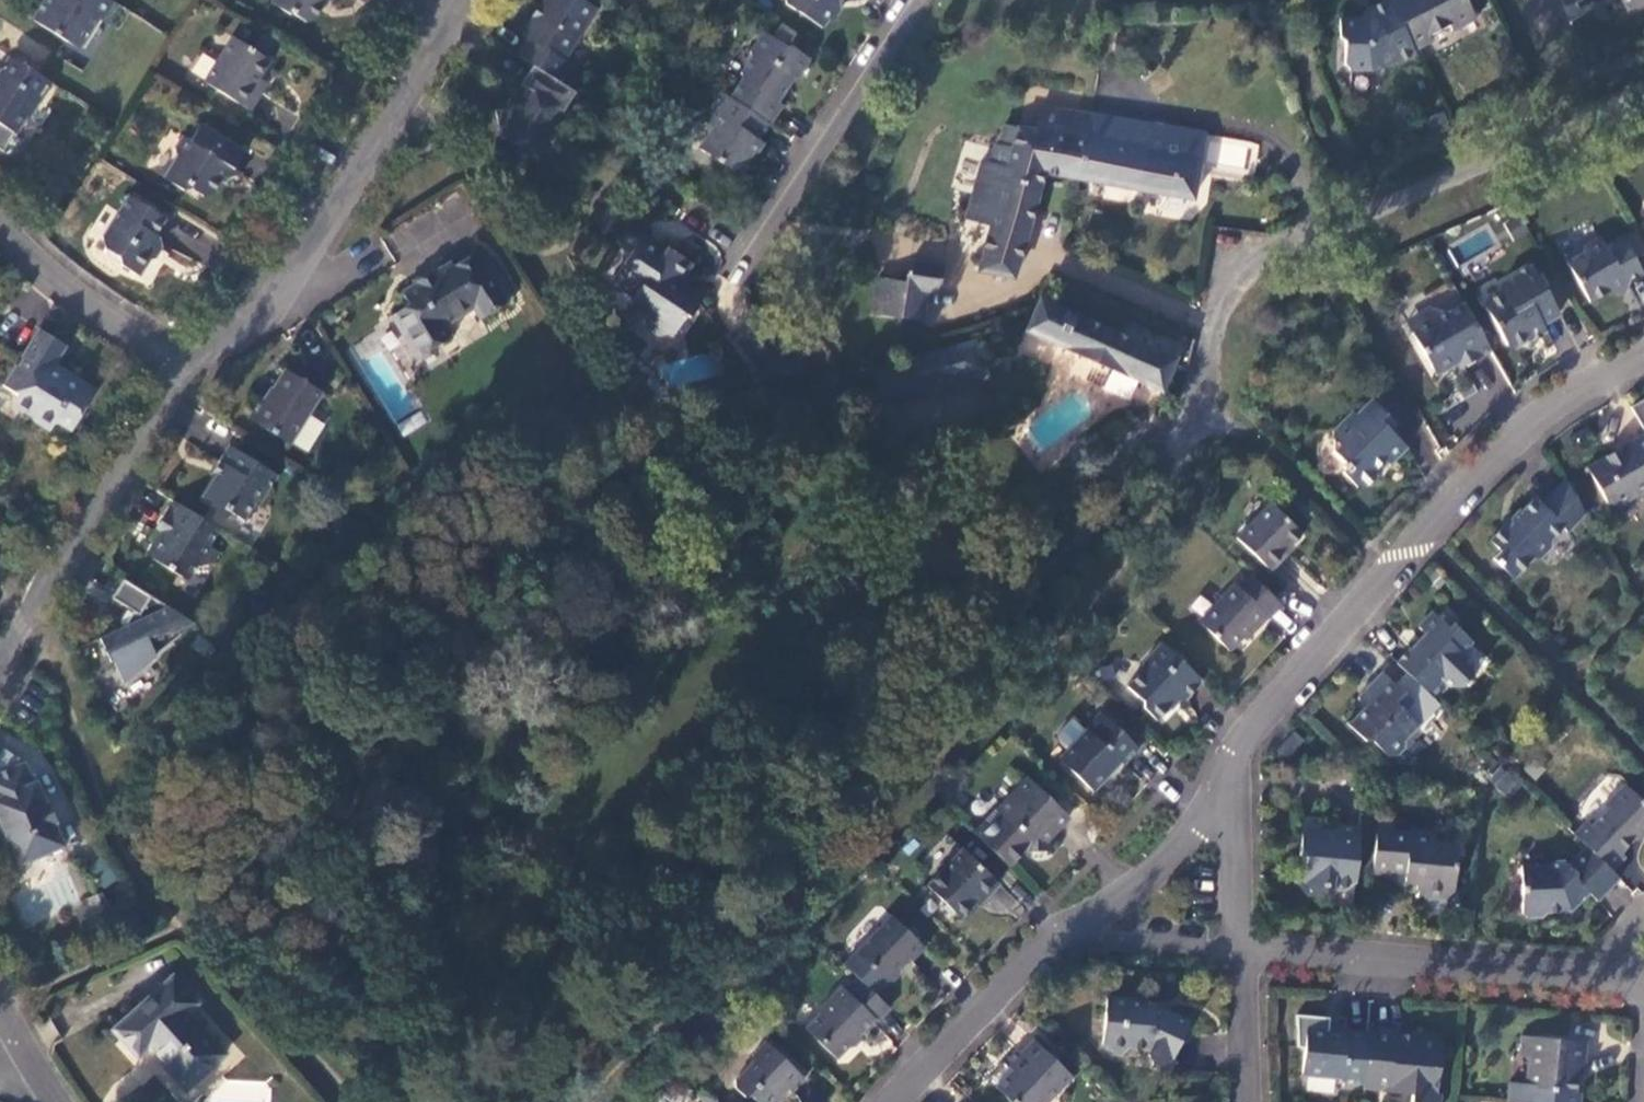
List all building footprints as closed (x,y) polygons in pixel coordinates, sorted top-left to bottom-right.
[(78,47),(97,20),(102,23),(114,5),(107,0),(33,0),(31,3),(42,10),(34,23),(78,47)] [(271,6),(289,17),(290,15),(306,26),(312,24),(326,3),(330,5),(333,0),(275,0),(271,6)] [(514,58),(531,68),(539,73),(566,91),(577,73),(572,70),(604,18),(576,0),(557,0),(529,45),(524,42),(514,58)] [(784,7),(823,33),(827,25),(835,23),(841,13),(839,7),(843,0),(782,0),(784,7)] [(1385,0),(1367,10),(1369,14),(1357,20),(1337,20),(1337,38),(1343,43),(1342,66),(1348,71),(1366,71),(1372,68),(1377,70),(1393,62),(1394,64),(1414,54),(1412,52),(1385,0)] [(1412,52),(1430,43),(1427,37),(1448,26),(1451,33),(1474,21),(1466,5),(1472,2),(1471,0),(1385,0),(1412,52)] [(1625,12),(1643,2),(1643,0),(1619,0),(1625,12)] [(729,101),(766,125),(768,127),(782,105),(777,102),(790,83),(792,84),(799,74),(807,61),(805,60),(785,47),(781,48),(761,34),(748,54),(751,60),(741,76),(741,82),(729,101)] [(21,36),(15,51),(44,62),(50,47),(21,36)] [(261,95),(253,90),(257,82),(269,64),(231,40),(203,85),(249,114),(261,95)] [(40,103),(53,85),(11,57),(0,75),(0,138),(7,143),(16,129),(27,114),(30,113),(38,102),(40,103)] [(531,68),(521,85),(515,95),(508,96),(510,104),(505,110),(493,112),(500,142),(503,141),(512,139),(536,154),(547,138),(560,137),(555,125),(574,96),(566,91),(539,73),(531,68)] [(266,87),(257,82),(253,90),(261,95),(266,87)] [(729,101),(721,96),(709,113),(714,116),(708,125),(710,134),(697,152),(735,176),(750,154),(749,150),(766,125),(729,101)] [(1194,199),(1204,135),(1092,116),(1038,108),(1033,132),(1002,126),(998,146),(994,145),(990,163),(981,161),(965,219),(991,225),(978,272),(1013,278),(1043,173),(1080,179),(1194,199)] [(224,176),(229,179),(244,156),(200,128),(190,144),(182,140),(174,153),(176,160),(163,181),(182,193),(190,192),(202,200),(210,198),(224,176)] [(532,160),(536,154),(512,139),(503,141),(532,160)] [(158,250),(155,239),(166,223),(128,199),(102,241),(104,252),(118,261),(120,268),(138,280),(158,250)] [(618,242),(632,250),(614,278),(623,284),(620,289),(633,298),(629,304),(632,310),(641,316),(644,326),(660,337),(666,334),(672,337),(685,317),(689,319),(702,298),(687,288),(684,292),(677,287),(679,283),(691,265),(666,248),(665,250),(629,226),(618,242)] [(1589,304),(1610,292),(1618,294),(1620,286),(1641,274),(1621,239),(1604,248),(1599,239),(1582,249),(1584,253),(1566,264),(1589,304)] [(476,255),(449,271),(447,267),(401,296),(408,308),(391,319),(417,362),(443,345),(451,341),(444,329),(473,311),(480,322),(507,305),(476,255)] [(937,293),(941,267),(908,262),(904,288),(937,293)] [(1501,295),(1487,303),(1485,311),(1506,347),(1513,349),(1527,341),(1527,337),(1542,328),(1540,326),(1558,316),(1531,269),(1502,285),(1500,292),(1501,295)] [(679,283),(677,287),(684,292),(687,288),(679,283)] [(1036,306),(1025,332),(1161,391),(1175,359),(1039,300),(1036,306)] [(1425,326),(1411,334),(1431,370),(1443,363),(1447,370),(1459,363),(1462,368),(1490,352),(1463,304),(1446,314),(1430,310),(1425,326)] [(72,433),(96,394),(63,373),(59,379),(51,374),(55,368),(66,349),(39,332),(21,362),(23,363),(18,371),(16,370),(4,389),(18,398),(14,405),(36,418),(33,424),(50,434),(55,424),(72,433)] [(909,354),(917,391),(989,377),(981,339),(909,354)] [(716,351),(659,364),(664,387),(721,374),(716,351)] [(1447,370),(1443,363),(1431,370),(1435,377),(1447,370)] [(51,374),(59,379),(63,373),(55,368),(51,374)] [(266,404),(261,401),(248,422),(289,447),(320,394),(286,374),(266,404)] [(1362,400),(1330,431),(1331,439),(1340,449),(1334,455),(1347,467),(1340,473),(1355,488),(1363,488),(1375,476),(1375,469),(1383,461),(1388,466),(1405,449),(1386,430),(1393,423),(1369,400),(1366,403),(1362,400)] [(1586,469),(1606,504),(1618,507),(1643,492),(1643,437),(1630,444),(1630,443),(1586,469)] [(252,509),(259,508),(277,478),(230,449),(219,466),(223,468),(216,479),(202,502),(218,512),(224,511),(244,523),(252,509)] [(223,468),(219,466),(212,477),(216,479),(223,468)] [(1583,514),(1564,480),(1541,506),(1535,499),(1521,513),(1519,511),(1511,519),(1511,526),(1506,531),(1503,528),(1489,542),(1500,552),(1492,560),(1513,580),(1533,558),(1539,559),(1550,548),(1550,540),(1562,528),(1566,532),(1583,514)] [(209,550),(220,533),(173,504),(156,532),(160,535),(153,546),(160,550),(153,562),(188,584),(196,570),(213,566),(219,556),(209,550)] [(1269,504),(1235,539),(1270,572),(1286,555),(1284,553),(1302,535),(1269,504)] [(146,558),(153,562),(160,550),(153,546),(146,558)] [(1250,576),(1237,589),(1234,586),(1198,624),(1228,652),(1251,628),(1253,631),(1266,618),(1279,605),(1250,576)] [(178,635),(195,627),(124,583),(112,601),(133,614),(123,631),(100,642),(104,650),(100,652),(104,659),(107,657),(111,665),(127,658),(135,676),(181,638),(178,635)] [(1424,635),(1396,665),(1431,699),(1445,684),(1449,688),(1462,688),(1471,679),(1470,666),(1460,655),(1471,644),(1452,626),(1448,630),(1432,614),(1418,629),(1424,635)] [(1142,671),(1126,688),(1142,703),(1142,709),(1156,722),(1168,710),(1168,707),(1175,699),(1179,703),(1183,703),(1200,685),(1200,681),(1160,644),(1141,665),(1142,671)] [(1382,674),(1367,689),(1375,696),(1365,706),(1367,707),(1348,727),(1364,743),(1371,742),(1387,758),(1395,758),(1405,748),(1405,740),(1418,727),(1402,712),(1411,702),(1382,674)] [(1375,696),(1367,689),(1358,698),(1365,706),(1375,696)] [(1087,733),(1059,761),(1091,792),(1119,763),(1123,767),(1138,751),(1101,715),(1086,731),(1087,733)] [(1294,734),(1277,753),(1287,761),(1303,742),(1294,734)] [(0,753),(0,840),(1,842),(5,844),(7,843),(17,866),(64,846),(54,824),(56,824),(47,802),(45,803),(36,781),(32,782),(24,762),(2,749),(0,753)] [(1027,779),(996,810),(974,834),(1009,868),(1023,853),(1047,852),(1047,840),(1068,818),(1027,779)] [(1573,836),(1586,848),(1611,872),(1624,858),(1619,854),(1638,835),(1643,835),(1643,805),(1623,784),(1606,802),(1607,810),(1591,827),(1587,822),(1573,836)] [(1354,884),(1359,829),(1334,826),(1334,833),(1301,830),(1298,856),(1305,857),(1302,884),(1309,893),(1331,895),(1331,889),(1345,890),(1354,884)] [(1375,835),(1371,873),(1389,875),(1389,872),(1404,873),(1404,882),(1416,884),(1415,890),(1421,897),(1445,899),(1452,893),(1456,848),(1433,846),(1433,835),(1408,832),(1408,835),(1391,834),(1391,836),(1375,835)] [(1558,859),(1555,865),(1526,863),(1522,909),(1527,915),(1542,916),(1547,912),(1548,909),(1559,910),(1558,913),(1570,914),(1589,895),(1597,903),(1619,880),(1611,872),(1586,848),(1568,867),(1567,861),(1558,859)] [(942,870),(926,887),(942,902),(942,908),(951,917),(957,916),(960,919),(979,899),(982,902),(998,885),(961,850),(957,854),(952,854),(942,864),(942,870)] [(890,917),(854,954),(884,983),(890,983),(899,975),(899,968),(907,959),(910,963),(923,949),(890,917)] [(197,1004),(172,976),(112,1030),(127,1047),(188,1015),(187,1013),(197,1004)] [(856,979),(844,992),(840,988),(817,1012),(820,1014),(805,1030),(836,1060),(873,1021),(876,1024),(889,1010),(856,979)] [(1104,999),(1100,1045),(1103,1046),(1108,1052),(1122,1053),(1128,1048),(1146,1050),(1150,1051),(1147,1057),(1150,1064),(1167,1071),(1187,1023),(1160,1011),(1152,1011),(1153,1003),(1104,999)] [(188,1015),(127,1047),(137,1058),(147,1048),(185,1090),(224,1055),(188,1015)] [(1362,1080),(1366,1035),(1327,1032),(1328,1018),(1295,1015),(1296,1047),(1303,1048),(1301,1073),(1340,1077),(1340,1082),(1362,1084),(1362,1080)] [(1362,1080),(1372,1081),(1371,1085),(1411,1089),(1410,1101),(1435,1101),(1441,1038),(1414,1036),(1414,1045),(1396,1043),(1397,1034),(1367,1032),(1366,1035),(1362,1080)] [(1508,1083),(1506,1101),(1579,1101),(1580,1094),(1574,1094),(1576,1079),(1577,1067),(1583,1067),(1585,1043),(1520,1037),(1518,1058),(1527,1058),(1524,1085),(1508,1083)] [(1003,1064),(987,1080),(995,1088),(1010,1101),(1046,1101),(1070,1077),(1032,1041),(1021,1053),(1017,1050),(1003,1064)] [(751,1055),(751,1063),(734,1082),(734,1089),(743,1098),(750,1098),(755,1101),(771,1101),(784,1088),(790,1094),(804,1080),(764,1042),(751,1055)]
